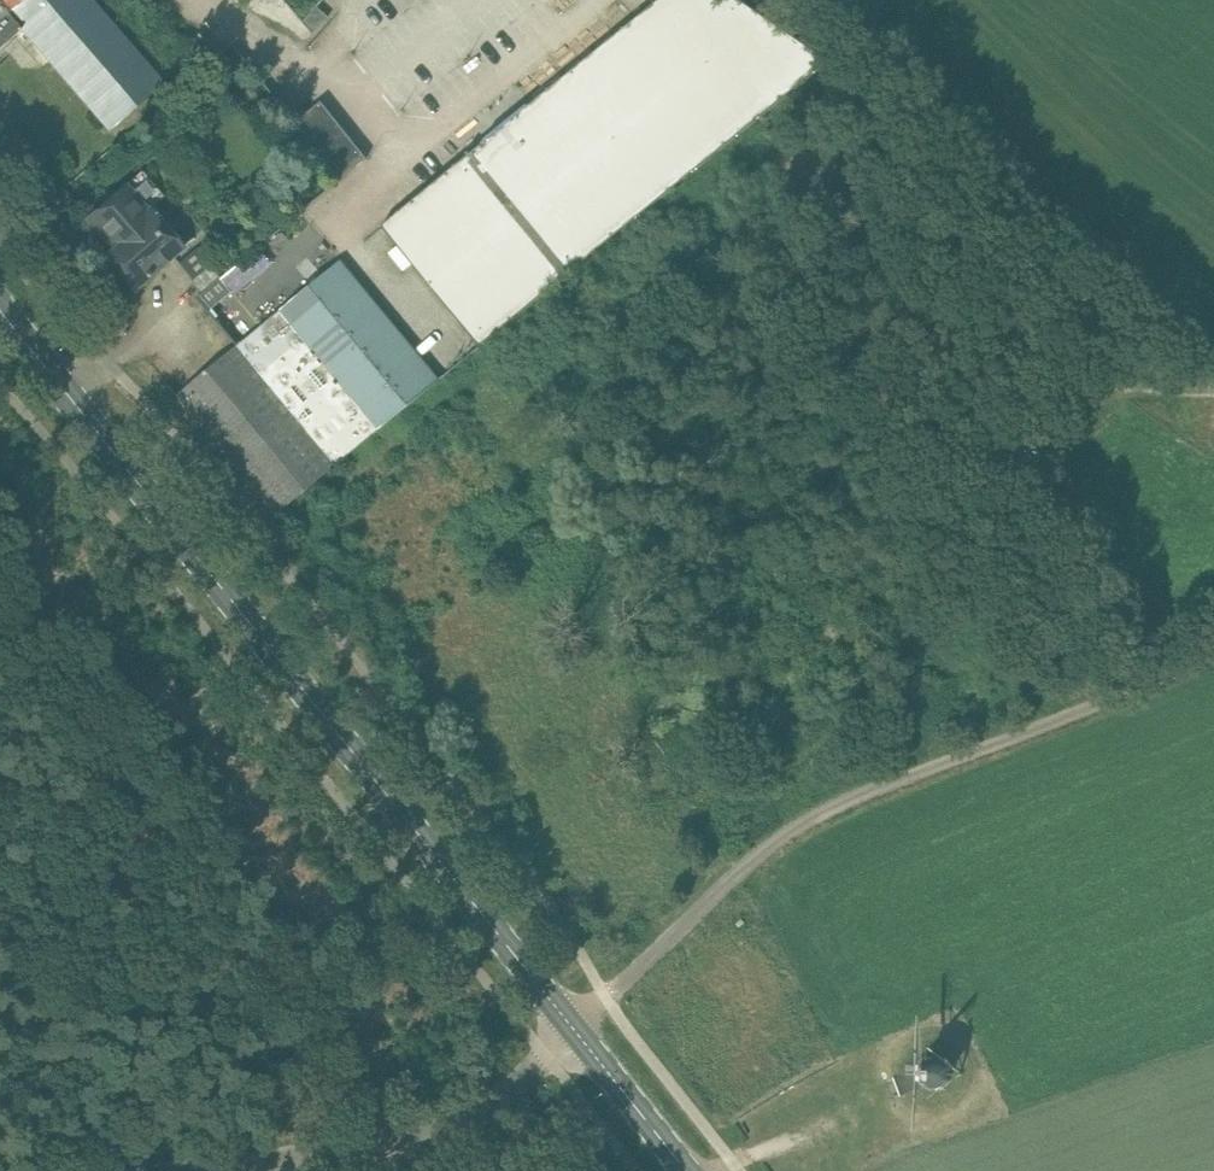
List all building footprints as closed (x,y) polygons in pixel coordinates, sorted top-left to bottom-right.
[(21,28),(110,129),(164,82),(93,0),(0,0),(0,47),(21,28)] [(383,223),(399,244),(414,262),(478,342),(480,341),(482,344),(830,60),(771,20),(741,0),(657,0),(541,93),(473,149),(438,179),(383,223)] [(322,100),(295,122),(340,180),(368,158),(322,100)] [(141,170),(105,202),(87,218),(114,248),(104,256),(133,289),(182,246),(149,208),(163,196),(141,170)] [(72,183),(63,171),(43,186),(52,198),(72,183)] [(337,464),(439,379),(431,369),(340,260),(238,345),(337,464)] [(223,275),(213,264),(193,281),(203,292),(223,275)] [(238,345),(177,395),(276,514),(337,464),(238,345)] [(949,1063),(946,1059),(942,1056),(937,1055),(933,1055),(929,1055),(926,1056),(921,1060),(918,1064),(917,1067),(916,1072),(917,1076),(918,1080),(921,1084),(925,1087),(929,1089),(934,1090),(938,1089),(943,1088),(946,1084),(949,1082),(951,1077),(952,1073),(951,1067),(949,1063)]
